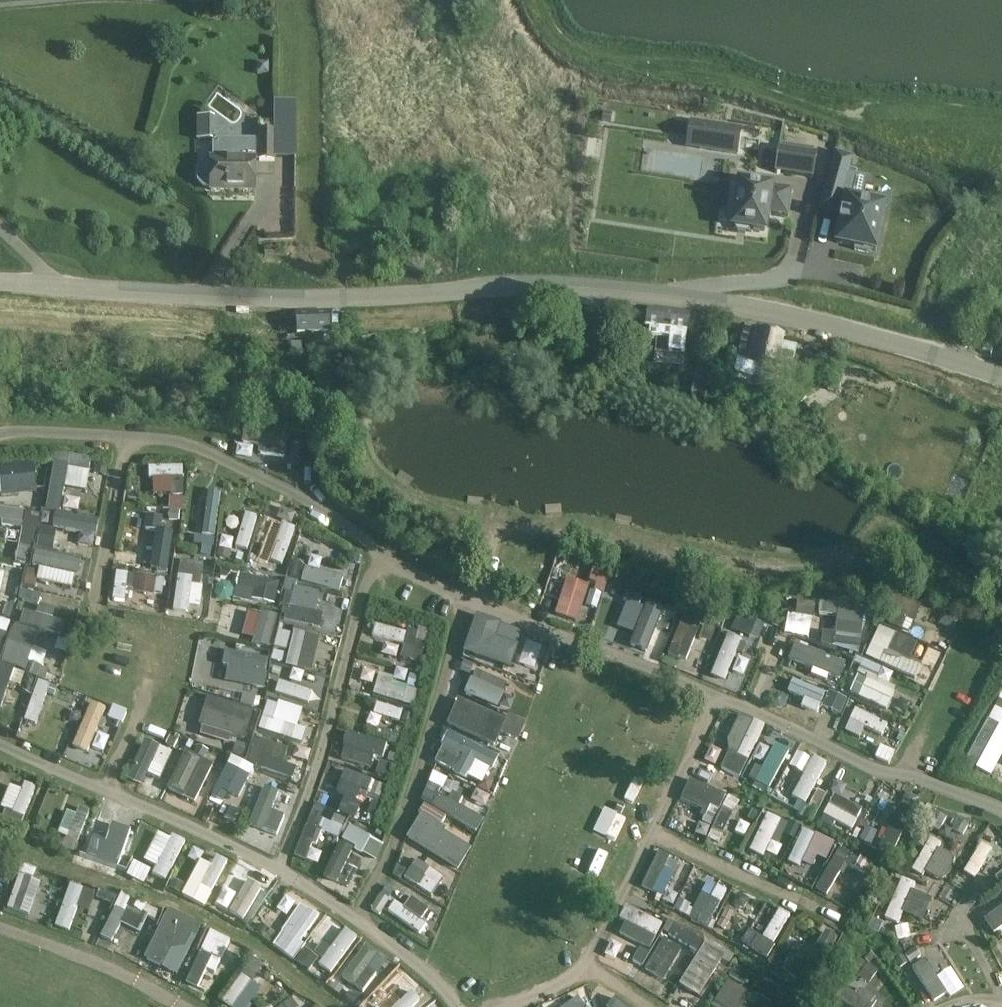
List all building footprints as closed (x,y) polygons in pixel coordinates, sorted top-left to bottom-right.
[(196,137),(209,137),(210,114),(197,114),(196,137)] [(210,189),(255,190),(255,160),(275,160),(276,131),(258,131),(258,140),(255,140),(256,139),(216,139),(212,143),(212,157),(211,157),(211,159),(204,158),(197,165),(197,182),(203,188),(211,188),(210,189)] [(774,172),(813,178),(817,153),(778,147),(774,172)] [(885,206),(846,197),(849,175),(843,174),(848,160),(833,155),(818,209),(841,214),(838,225),(840,225),(836,243),(854,246),(854,250),(871,253),(871,250),(875,251),(885,206)] [(789,190),(739,182),(733,226),(735,227),(737,230),(746,231),(749,229),(764,231),(767,211),(786,214),(789,190)] [(793,237),(791,251),(805,254),(808,240),(793,237)] [(264,255),(286,254),(286,242),(264,242),(264,255)] [(657,336),(655,352),(684,356),(690,313),(648,308),(648,307),(642,306),(641,314),(647,315),(646,325),(654,326),(660,327),(658,336),(657,336)] [(307,338),(307,350),(324,349),(323,334),(330,334),(329,311),(296,313),(297,335),(310,335),(310,338),(307,338)] [(735,372),(749,376),(752,363),(776,369),(784,334),(760,328),(757,341),(743,338),(735,372)] [(301,343),(291,343),(291,351),(301,351),(301,343)] [(691,395),(717,400),(723,372),(709,369),(711,358),(698,356),(691,395)] [(283,455),(288,433),(246,424),(239,454),(254,458),(256,449),(283,455)] [(63,488),(89,489),(91,455),(52,453),(50,509),(62,509),(63,488)] [(36,489),(35,463),(0,463),(0,474),(0,490),(36,489)] [(182,518),(184,465),(151,464),(150,492),(169,492),(169,518),(182,518)] [(196,552),(210,555),(223,491),(209,488),(196,552)] [(0,504),(0,523),(22,528),(14,559),(28,562),(40,515),(0,504)] [(54,524),(96,534),(99,520),(57,510),(54,524)] [(248,553),(256,513),(244,511),(236,551),(248,553)] [(170,566),(171,529),(162,529),(163,514),(145,513),(143,565),(170,566)] [(285,521),(276,543),(267,539),(260,556),(281,565),(297,526),(285,521)] [(37,579),(75,587),(81,557),(36,548),(33,564),(40,566),(37,579)] [(174,607),(200,610),(205,562),(179,559),(174,607)] [(17,597),(25,572),(0,564),(0,592),(17,597)] [(306,565),(302,579),(339,590),(344,576),(306,565)] [(114,594),(164,596),(165,573),(115,571),(114,594)] [(273,605),(279,580),(240,571),(234,596),(273,605)] [(564,582),(553,613),(578,622),(590,591),(564,582)] [(320,628),(324,613),(315,611),(320,591),(294,585),(286,620),(320,628)] [(23,590),(20,599),(37,604),(40,596),(23,590)] [(623,600),(639,606),(642,598),(626,593),(623,600)] [(841,602),(833,648),(858,653),(866,606),(841,602)] [(820,605),(819,615),(836,617),(837,607),(820,605)] [(5,607),(2,614),(9,617),(12,609),(5,607)] [(247,610),(243,635),(254,637),(253,643),(272,646),(277,615),(247,610)] [(519,651),(494,642),(501,624),(481,617),(468,654),(513,669),(519,651)] [(759,636),(764,624),(749,618),(744,631),(759,636)] [(734,626),(743,629),(746,622),(737,619),(734,626)] [(865,656),(915,677),(921,665),(910,660),(918,641),(878,625),(865,656)] [(382,656),(415,660),(419,632),(385,628),(382,656)] [(315,669),(319,633),(292,630),(287,665),(315,669)] [(725,680),(743,638),(724,630),(706,672),(725,680)] [(285,652),(289,635),(277,632),(273,648),(285,652)] [(798,641),(791,655),(841,679),(848,664),(798,641)] [(917,645),(912,659),(923,664),(916,680),(930,685),(935,672),(925,668),(931,651),(917,645)] [(264,689),(270,659),(228,649),(221,679),(264,689)] [(862,660),(852,696),(890,707),(896,686),(889,684),(894,669),(862,660)] [(19,691),(25,671),(0,663),(0,711),(8,687),(19,691)] [(502,704),(508,678),(468,669),(462,695),(502,704)] [(410,674),(407,686),(414,688),(417,677),(410,674)] [(801,704),(817,711),(826,692),(794,676),(788,690),(804,698),(801,704)] [(37,724),(51,683),(39,678),(24,720),(37,724)] [(309,702),(313,690),(279,680),(275,693),(309,702)] [(54,699),(57,691),(50,688),(47,697),(54,699)] [(822,703),(839,713),(847,699),(830,689),(822,703)] [(200,723),(245,739),(255,710),(210,695),(200,723)] [(298,724),(303,709),(270,697),(259,728),(302,743),(308,728),(298,724)] [(518,743),(526,722),(458,698),(433,766),(468,778),(475,760),(497,768),(507,739),(518,743)] [(374,701),(369,722),(399,730),(405,709),(374,701)] [(850,719),(881,737),(889,723),(857,706),(850,719)] [(405,714),(402,721),(410,724),(413,716),(405,714)] [(721,768),(743,776),(764,722),(741,714),(721,768)] [(978,734),(965,767),(991,777),(997,761),(1001,763),(1001,732),(996,730),(993,739),(978,734)] [(340,758),(379,769),(387,743),(348,731),(340,758)] [(148,770),(172,780),(183,754),(145,737),(127,778),(142,784),(148,770)] [(876,756),(890,763),(896,751),(882,744),(876,756)] [(196,799),(213,762),(188,751),(171,787),(196,799)] [(239,798),(256,765),(232,754),(209,798),(222,804),(228,793),(239,798)] [(813,792),(818,780),(790,767),(779,792),(818,810),(824,796),(813,792)] [(379,797),(384,783),(346,768),(337,791),(347,795),(341,812),(353,817),(363,791),(379,797)] [(719,812),(726,791),(690,778),(682,799),(719,812)] [(755,780),(752,786),(763,792),(766,786),(755,780)] [(836,780),(824,817),(854,827),(861,805),(841,799),(846,783),(836,780)] [(9,783),(3,809),(27,815),(35,784),(24,781),(23,786),(9,783)] [(267,825),(278,830),(288,808),(275,803),(280,793),(265,787),(248,823),(264,830),(267,825)] [(464,863),(473,842),(441,828),(446,816),(479,830),(485,816),(459,805),(462,799),(436,788),(413,842),(464,863)] [(732,819),(738,799),(727,796),(720,815),(732,819)] [(76,850),(90,808),(74,803),(60,845),(76,850)] [(314,805),(308,825),(339,835),(345,815),(314,805)] [(767,811),(749,850),(765,857),(768,850),(775,854),(790,822),(767,811)] [(891,853),(903,817),(890,812),(878,849),(891,853)] [(124,856),(135,822),(113,815),(102,849),(124,856)] [(349,824),(341,839),(376,857),(384,842),(349,824)] [(860,839),(870,844),(877,831),(866,825),(860,839)] [(804,827),(788,861),(819,875),(834,841),(804,827)] [(144,859),(156,865),(152,874),(166,881),(186,841),(160,828),(144,859)] [(930,834),(912,867),(941,883),(956,857),(940,847),(943,841),(930,834)] [(981,840),(965,872),(977,878),(993,846),(981,840)] [(321,872),(335,881),(355,850),(342,841),(321,872)] [(301,842),(297,855),(318,862),(323,848),(301,842)] [(680,861),(658,850),(641,884),(664,895),(680,861)] [(205,906),(227,859),(217,854),(212,864),(199,858),(182,895),(205,906)] [(432,894),(438,883),(425,875),(430,866),(414,857),(403,877),(432,894)] [(858,857),(853,868),(864,873),(869,862),(858,857)] [(135,859),(127,875),(145,883),(152,868),(135,859)] [(18,873),(33,878),(36,869),(22,864),(18,873)] [(405,870),(396,865),(393,875),(400,879),(405,870)] [(226,895),(248,912),(271,882),(258,872),(251,881),(242,875),(226,895)] [(851,874),(845,885),(858,893),(865,882),(851,874)] [(909,901),(927,910),(933,897),(915,889),(918,883),(903,876),(884,918),(898,924),(909,901)] [(695,906),(676,899),(672,911),(713,926),(727,887),(705,879),(695,906)] [(56,927),(72,931),(84,886),(68,882),(56,927)] [(102,889),(84,933),(96,938),(114,894),(102,889)] [(122,892),(98,940),(110,946),(133,898),(122,892)] [(289,915),(296,900),(285,895),(278,909),(289,915)] [(411,895),(405,905),(395,899),(387,912),(422,933),(427,923),(432,926),(441,913),(411,895)] [(274,946),(295,958),(321,910),(299,898),(274,946)] [(148,906),(144,915),(156,921),(160,912),(148,906)] [(994,932),(1001,928),(1001,906),(985,916),(994,932)] [(630,907),(619,933),(652,947),(662,921),(630,907)] [(750,929),(742,944),(768,957),(790,913),(778,907),(763,936),(750,929)] [(163,965),(173,943),(187,949),(200,923),(168,908),(146,956),(163,965)] [(122,925),(136,929),(141,913),(127,909),(122,925)] [(667,977),(680,949),(693,955),(702,936),(669,920),(647,968),(667,977)] [(334,940),(341,929),(330,922),(323,933),(334,940)] [(898,939),(912,936),(909,923),(895,926),(898,939)] [(260,924),(255,932),(264,937),(268,930),(260,924)] [(304,946),(296,957),(324,979),(358,937),(345,926),(333,942),(327,937),(314,953),(304,946)] [(210,928),(187,981),(198,986),(206,967),(216,971),(231,937),(210,928)] [(799,974),(812,982),(839,936),(826,928),(799,974)] [(784,947),(795,952),(804,936),(793,930),(784,947)] [(707,985),(729,952),(708,939),(686,972),(707,985)] [(364,942),(340,981),(370,999),(393,960),(364,942)] [(872,957),(857,970),(867,982),(883,970),(872,957)] [(914,966),(934,1002),(949,994),(929,958),(914,966)] [(262,967),(251,959),(242,973),(252,981),(262,967)] [(749,974),(735,965),(729,975),(743,984),(749,974)] [(685,976),(680,986),(702,996),(706,985),(685,976)] [(751,992),(727,978),(711,1004),(716,1006),(741,1006),(751,992)] [(766,979),(758,992),(772,1001),(780,987),(766,979)] [(417,983),(408,991),(401,984),(383,1001),(388,1006),(417,1006),(429,996),(417,983)] [(850,1004),(856,1006),(874,1006),(879,997),(857,987),(850,1004)] [(291,997),(279,1006),(299,1006),(291,997)] [(615,997),(609,1006),(630,1006),(615,997)]
